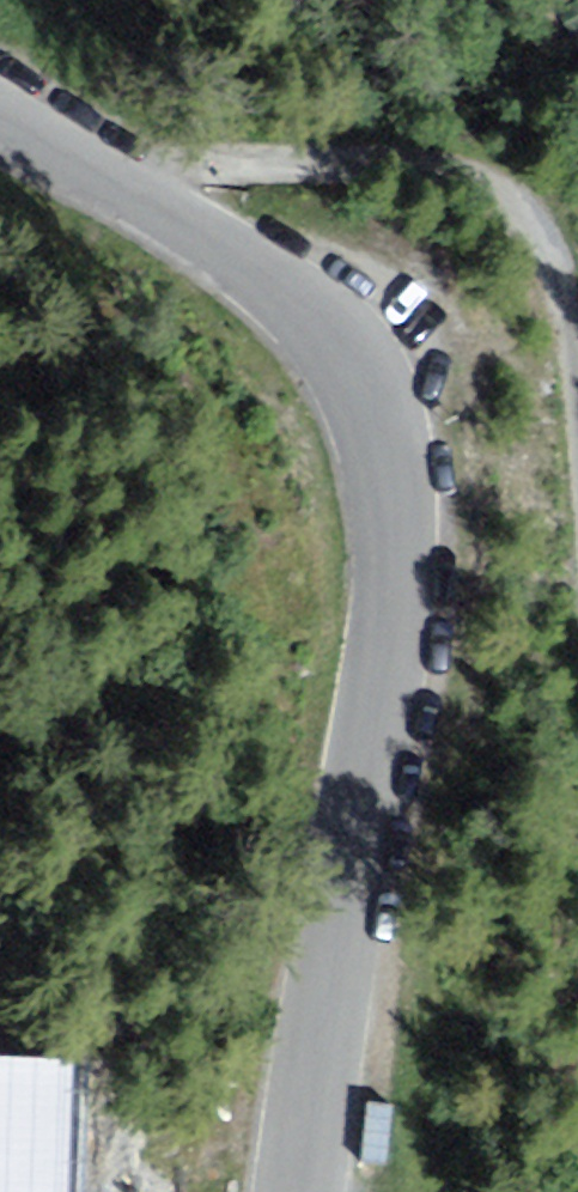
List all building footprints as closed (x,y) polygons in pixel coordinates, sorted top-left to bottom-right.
[(86,1065),(0,1061),(0,1191),(81,1191),(86,1065)]
